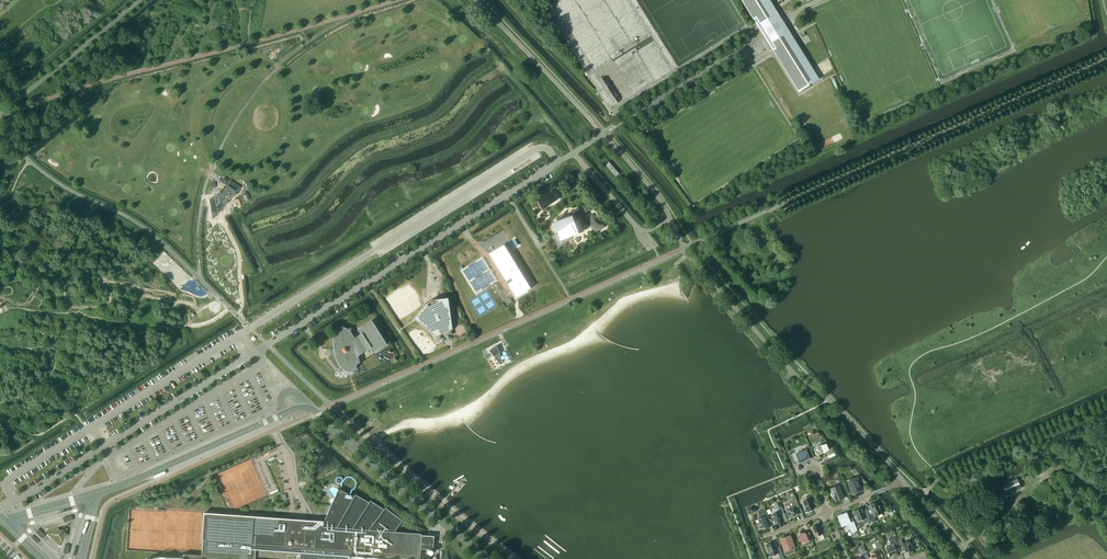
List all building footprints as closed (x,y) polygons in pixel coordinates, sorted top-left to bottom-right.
[(742,1),(799,92),(801,90),(802,92),(810,87),(809,85),(819,79),(770,0),(743,0),(742,1)] [(609,161),(605,164),(616,177),(620,173),(609,161)] [(219,192),(221,193),(214,196),(216,206),(220,201),(224,197),(234,191),(227,186),(225,188),(224,187),(219,192)] [(575,209),(577,218),(584,217),(582,208),(575,209)] [(591,213),(590,213),(589,214),(589,215),(588,216),(588,217),(588,218),(587,219),(587,220),(587,221),(588,222),(588,223),(588,224),(589,225),(590,226),(590,227),(591,228),(592,228),(592,229),(593,229),(594,229),(595,230),(596,230),(597,230),(598,230),(599,230),(600,230),(601,229),(602,229),(603,228),(604,228),(604,227),(605,226),(604,225),(604,224),(603,224),(602,224),(601,223),(600,223),(599,223),(598,222),(598,221),(597,221),(597,220),(596,219),(595,218),(595,217),(595,216),(594,215),(594,214),(594,213),(593,212),(592,212),(591,212),(591,213)] [(579,220),(574,223),(572,217),(553,225),(556,233),(554,235),(548,239),(552,236),(554,235),(559,243),(566,239),(569,238),(568,237),(583,231),(582,228),(581,225),(579,220)] [(554,235),(552,236),(560,246),(561,247),(566,243),(568,241),(566,239),(559,243),(554,235)] [(529,283),(529,282),(526,284),(500,242),(503,240),(485,250),(486,251),(486,250),(488,254),(491,258),(493,262),(499,270),(501,275),(507,283),(509,289),(512,292),(512,293),(529,283)] [(437,337),(451,330),(453,329),(449,298),(431,300),(415,318),(437,337)] [(341,371),(346,370),(347,370),(347,371),(348,371),(349,371),(351,371),(352,371),(353,370),(354,369),(355,368),(355,367),(356,365),(357,364),(361,363),(359,358),(358,358),(358,356),(371,348),(374,352),(389,343),(373,319),(359,329),(362,333),(354,338),(353,336),(352,334),(351,333),(352,333),(351,328),(347,329),(346,328),(344,328),(343,327),(342,327),(341,328),(340,328),(339,328),(339,329),(338,330),(337,330),(337,331),(336,332),(336,333),(336,334),(335,335),(332,336),(333,341),(334,341),(334,342),(334,345),(335,349),(330,349),(332,356),(336,355),(336,356),(337,358),(338,359),(338,360),(339,362),(340,364),(341,365),(340,365),(341,371)] [(489,350),(494,356),(499,352),(497,346),(489,350)] [(827,451),(829,450),(826,443),(825,444),(823,444),(822,445),(820,445),(818,446),(817,447),(815,447),(814,448),(817,455),(818,454),(820,454),(823,453),(824,452),(826,451),(827,451)] [(797,463),(799,463),(800,462),(802,462),(804,461),(805,460),(807,460),(808,459),(810,458),(808,454),(812,452),(809,445),(805,447),(806,449),(805,450),(803,450),(802,451),(800,451),(799,452),(797,453),(796,454),(799,462),(797,463)] [(857,475),(861,485),(867,483),(859,475),(857,475)] [(1002,484),(1003,488),(1006,495),(1021,488),(1016,477),(1002,484)] [(848,481),(853,493),(862,490),(860,485),(859,485),(856,478),(848,481)] [(839,486),(831,489),(832,493),(832,494),(832,496),(834,496),(835,500),(843,497),(839,486)] [(420,549),(421,535),(421,533),(394,531),(402,520),(385,507),(383,509),(370,500),(369,502),(355,494),(354,496),(338,489),(337,489),(339,490),(324,522),(323,521),(311,520),(307,520),(243,515),(203,512),(202,540),(202,541),(201,555),(183,554),(183,558),(161,556),(158,556),(155,557),(151,557),(148,558),(146,558),(419,558),(420,549)] [(803,501),(807,511),(814,509),(812,503),(815,502),(812,494),(806,496),(808,499),(803,501)] [(792,500),(785,506),(787,509),(789,514),(788,514),(790,518),(794,517),(794,516),(799,514),(796,508),(799,506),(797,500),(792,501),(792,500)] [(878,501),(870,505),(874,514),(870,515),(873,523),(876,521),(875,516),(882,513),(878,501)] [(784,513),(782,506),(778,508),(773,510),(772,511),(773,513),(772,514),(776,524),(784,521),(781,514),(784,513)] [(862,508),(853,511),(854,515),(856,514),(859,520),(863,519),(865,524),(871,522),(868,514),(865,515),(862,508)] [(764,509),(758,512),(760,518),(758,518),(760,523),(757,524),(759,530),(769,526),(764,514),(766,514),(764,509)] [(847,514),(838,517),(841,525),(842,527),(843,526),(844,525),(846,524),(854,533),(853,533),(857,530),(853,518),(849,519),(847,513),(847,514)] [(812,527),(815,535),(815,537),(822,534),(824,539),(828,537),(825,529),(821,531),(819,524),(812,527)] [(40,528),(37,531),(43,537),(46,534),(40,528)] [(800,531),(798,541),(802,542),(802,541),(806,541),(806,542),(809,541),(808,540),(812,538),(809,532),(806,533),(805,532),(805,533),(804,533),(800,533),(801,532),(800,531)] [(421,535),(420,549),(432,549),(433,536),(421,535)] [(781,539),(785,550),(787,555),(796,551),(790,536),(781,539)] [(886,548),(890,557),(894,555),(894,557),(898,556),(895,546),(898,545),(895,536),(888,539),(891,546),(886,548)] [(906,552),(910,550),(910,551),(916,549),(913,543),(911,544),(909,540),(903,543),(901,539),(897,540),(899,544),(902,551),(905,550),(906,552)] [(770,556),(778,552),(781,558),(784,558),(779,546),(776,547),(774,542),(766,545),(770,556)] [(871,555),(873,558),(882,558),(878,549),(877,550),(876,547),(874,548),(875,553),(871,555)]
